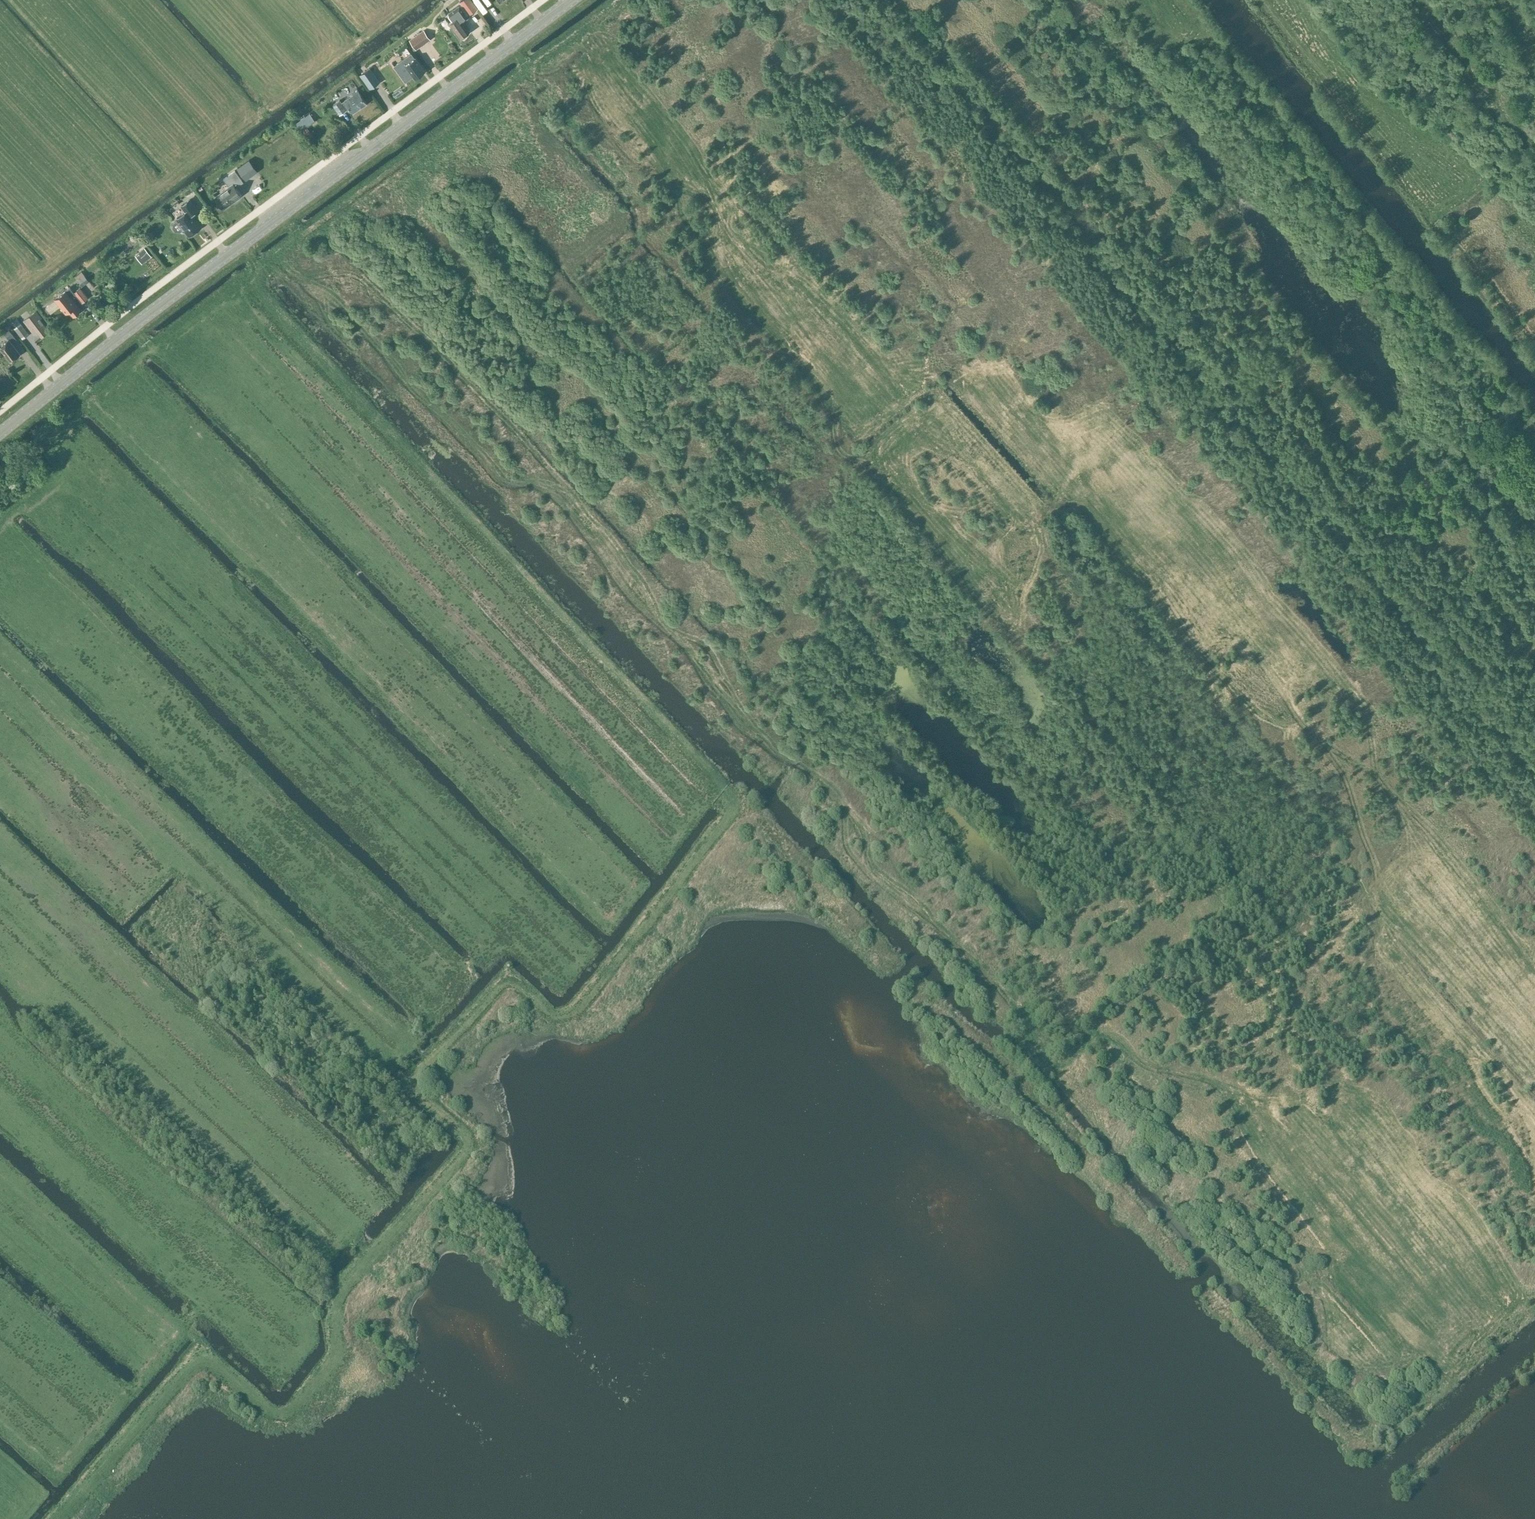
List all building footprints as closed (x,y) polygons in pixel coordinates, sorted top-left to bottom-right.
[(471,0),(461,0),(459,1),(461,4),(449,13),(453,19),(448,23),(459,39),(469,31),(462,21),(468,18),(467,16),(477,9),(471,0)] [(373,15),(378,21),(384,17),(378,11),(373,15)] [(430,39),(424,30),(408,41),(415,50),(430,39)] [(411,53),(395,65),(405,80),(412,75),(415,78),(424,71),(415,58),(414,58),(411,53)] [(383,84),(373,71),(364,78),(373,91),(383,84)] [(353,113),(366,103),(357,89),(352,92),(353,94),(344,100),(345,101),(342,103),(340,100),(333,104),(340,114),(346,110),(346,109),(349,107),(353,113)] [(314,120),(310,113),(295,123),(306,139),(313,135),(306,126),(314,120)] [(257,170),(249,159),(237,168),(245,179),(257,170)] [(224,208),(241,196),(235,188),(243,181),(235,169),(223,178),(226,183),(223,186),(225,189),(215,196),(224,208)] [(185,211),(176,218),(177,219),(173,222),(172,227),(175,231),(180,231),(184,229),(189,235),(200,227),(191,214),(197,210),(189,199),(181,205),(185,211)] [(146,242),(140,249),(151,258),(157,251),(146,242)] [(89,281),(82,271),(75,276),(83,286),(89,281)] [(88,297),(80,287),(74,292),(70,287),(55,299),(65,312),(68,310),(73,316),(81,309),(77,305),(81,302),(82,302),(88,297)] [(41,318),(36,311),(23,320),(32,332),(35,329),(41,337),(49,331),(40,319),(41,318)] [(29,334),(20,322),(13,328),(22,339),(29,334)] [(20,354),(12,343),(16,339),(9,330),(4,334),(8,339),(0,345),(0,348),(10,361),(20,354)]
